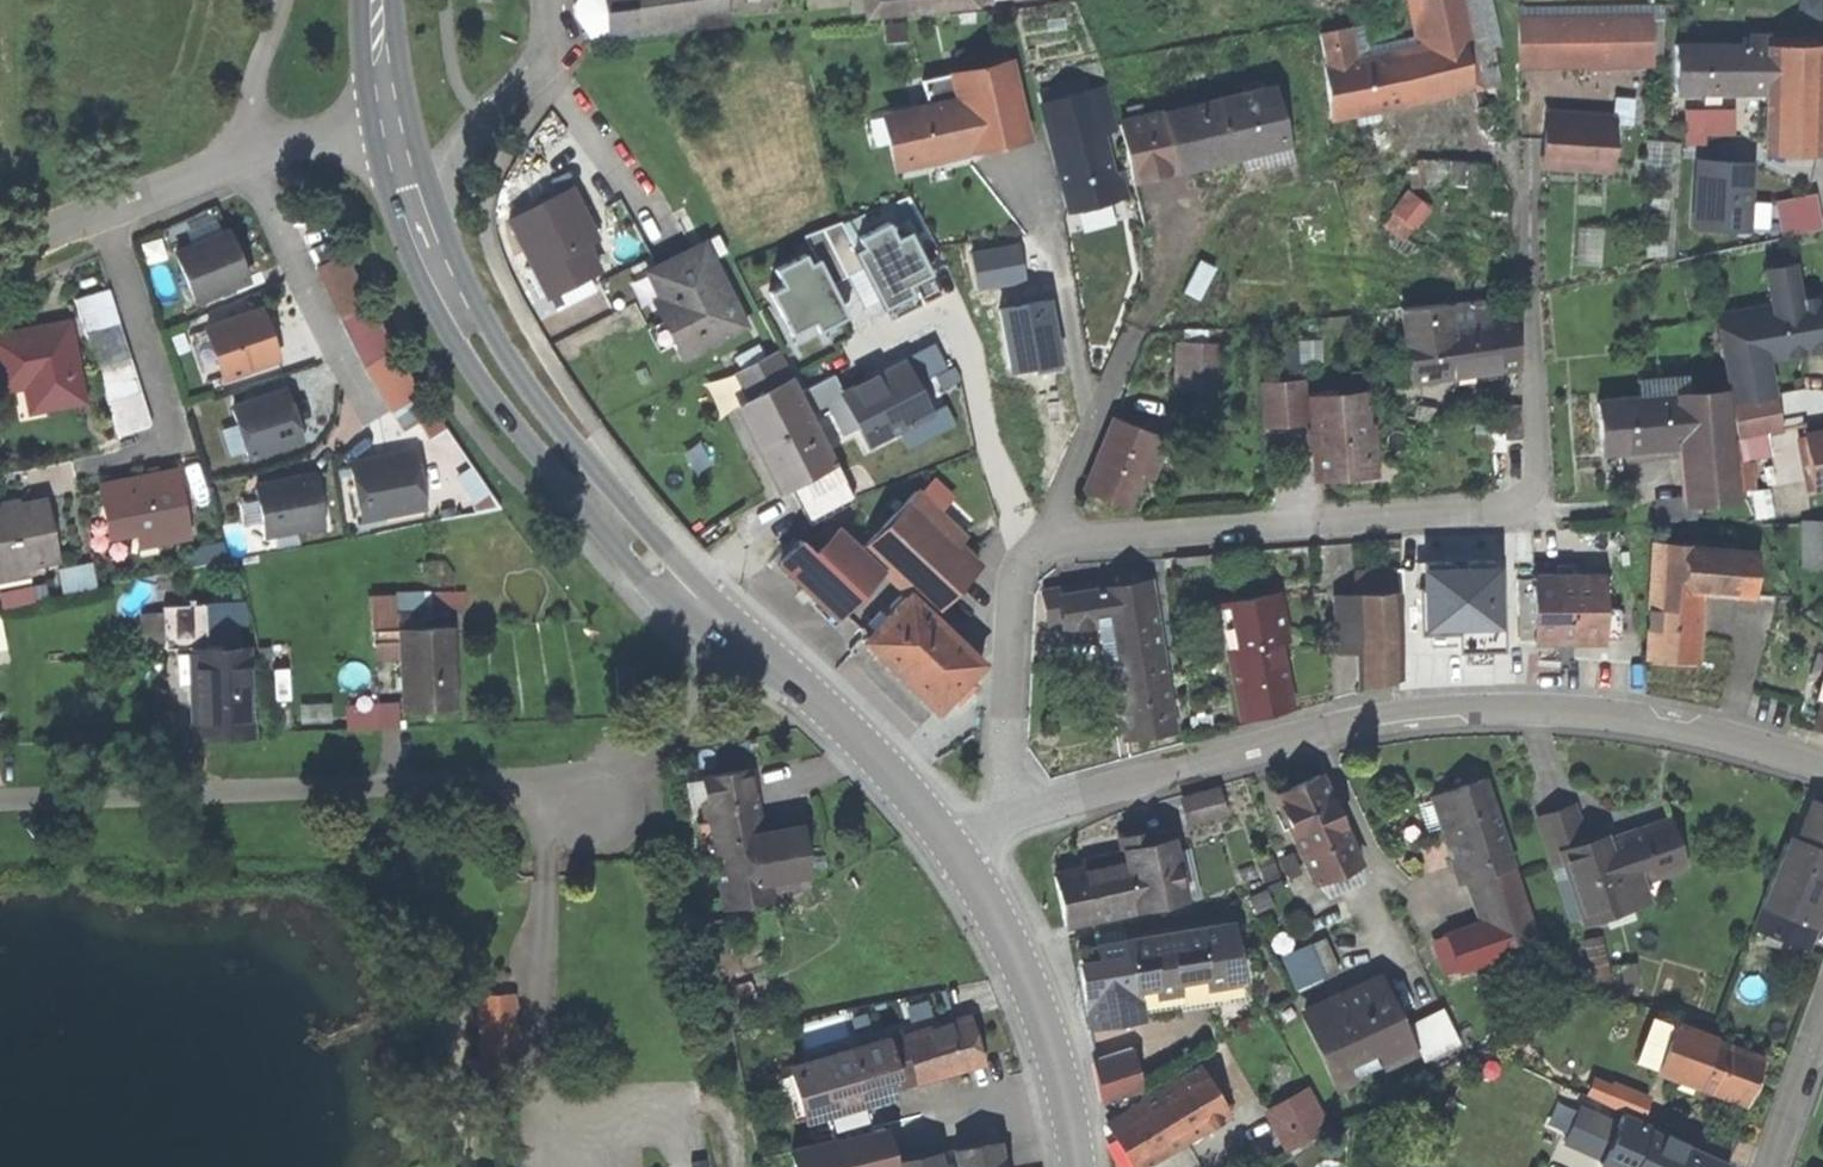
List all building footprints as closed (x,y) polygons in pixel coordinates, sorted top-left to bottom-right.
[(607,33),(603,0),(579,0),(583,36),(607,33)] [(607,33),(692,24),(689,0),(603,0),(607,33)] [(692,24),(722,20),(719,0),(689,0),(692,24)] [(865,23),(979,11),(978,0),(862,0),(865,23)] [(1418,51),(1357,64),(1350,29),(1318,35),(1325,71),(1322,71),(1332,118),(1429,98),(1481,87),(1471,40),(1462,0),(1407,0),(1418,51)] [(1651,16),(1517,20),(1519,74),(1652,70),(1651,16)] [(1673,44),(1675,100),(1762,97),(1761,153),(1822,154),(1822,47),(1774,46),(1773,41),(1673,44)] [(1011,60),(946,75),(951,99),(882,115),(895,171),(964,155),(982,151),(1029,140),(1011,60)] [(1160,112),(1117,122),(1132,184),(1175,174),(1287,147),(1272,85),(1160,112)] [(1104,88),(1037,106),(1066,213),(1127,196),(1121,173),(1115,174),(1104,135),(1116,132),(1104,88)] [(1733,128),(1732,100),(1682,101),(1683,139),(1706,138),(1706,129),(1733,128)] [(1614,117),(1542,113),(1539,170),(1610,175),(1614,117)] [(1749,201),(1753,155),(1692,150),(1687,219),(1761,225),(1763,202),(1749,201)] [(1780,230),(1820,221),(1812,185),(1772,194),(1780,230)] [(576,187),(511,217),(548,294),(601,270),(585,237),(597,231),(576,187)] [(892,225),(785,268),(792,286),(788,287),(816,354),(870,332),(859,304),(915,281),(892,225)] [(191,306),(248,284),(229,231),(171,252),(191,306)] [(682,358),(747,325),(724,281),(714,286),(692,245),(653,266),(674,306),(659,314),(682,358)] [(332,308),(357,299),(339,252),(314,261),(332,308)] [(1713,315),(1729,405),(1774,397),(1767,358),(1822,348),(1822,295),(1799,300),(1792,265),(1760,270),(1767,305),(1758,307),(1713,315)] [(151,430),(107,291),(75,301),(119,440),(151,430)] [(1449,305),(1398,313),(1401,332),(1405,362),(1409,386),(1520,370),(1511,315),(1452,324),(1449,305)] [(202,327),(222,386),(279,366),(259,308),(202,327)] [(0,335),(0,399),(21,395),(26,417),(87,405),(82,381),(75,342),(71,321),(0,335)] [(1216,345),(1174,344),(1173,392),(1216,393),(1216,345)] [(791,380),(730,410),(773,497),(834,466),(899,434),(856,348),(791,380)] [(359,370),(386,411),(415,392),(387,351),(359,370)] [(1262,429),(1307,425),(1305,396),(1303,381),(1258,384),(1262,429)] [(1671,394),(1594,400),(1598,457),(1676,451),(1681,508),(1736,503),(1725,389),(1691,392),(1671,394)] [(230,408),(248,463),(303,446),(286,391),(230,408)] [(1371,391),(1305,396),(1307,425),(1312,482),(1378,476),(1371,391)] [(1776,400),(1730,409),(1737,445),(1783,436),(1776,400)] [(1110,418),(1080,489),(1128,509),(1158,438),(1110,418)] [(1801,433),(1812,493),(1822,491),(1822,429),(1801,433)] [(345,458),(357,517),(417,505),(406,447),(345,458)] [(178,468),(95,484),(107,543),(134,537),(137,551),(192,540),(178,468)] [(311,475),(252,486),(262,535),(321,524),(311,475)] [(901,488),(809,589),(836,614),(875,571),(901,595),(908,588),(936,613),(981,562),(960,543),(966,537),(915,491),(910,496),(901,488)] [(0,507),(0,574),(58,563),(45,498),(0,507)] [(1798,513),(1801,562),(1820,561),(1817,512),(1798,513)] [(1674,545),(1649,544),(1643,661),(1699,663),(1702,596),(1753,598),(1756,549),(1704,546),(1674,545)] [(1493,546),(1432,548),(1434,625),(1456,625),(1456,656),(1499,655),(1498,646),(1604,645),(1603,573),(1494,574),(1493,546)] [(61,577),(92,569),(89,556),(58,563),(61,577)] [(1099,587),(1055,594),(1062,639),(1106,633),(1124,740),(1175,732),(1150,579),(1117,584),(1099,587)] [(984,663),(907,591),(858,643),(935,715),(984,663)] [(1355,596),(1333,597),(1336,655),(1357,654),(1359,691),(1399,677),(1395,593),(1355,596)] [(1279,594),(1228,605),(1237,649),(1223,652),(1238,723),(1297,710),(1282,639),(1288,638),(1279,594)] [(138,605),(140,637),(160,636),(159,604),(138,605)] [(1425,624),(1401,624),(1401,675),(1425,675),(1425,624)] [(399,631),(404,711),(457,708),(452,627),(399,631)] [(291,680),(287,639),(268,640),(272,681),(291,680)] [(250,649),(188,651),(191,742),(253,740),(250,649)] [(1809,731),(1822,735),(1822,684),(1809,731)] [(378,698),(344,699),(345,723),(379,722),(378,698)] [(753,769),(699,778),(720,910),(774,901),(772,883),(808,877),(798,824),(763,830),(753,769)] [(1322,775),(1272,798),(1312,888),(1362,866),(1322,775)] [(1484,779),(1433,796),(1464,886),(1477,922),(1444,934),(1459,975),(1497,961),(1513,946),(1538,937),(1515,868),(1484,779)] [(1219,787),(1178,799),(1185,826),(1226,815),(1219,787)] [(1751,929),(1808,951),(1816,929),(1822,913),(1822,806),(1809,800),(1794,839),(1787,836),(1760,907),(1751,929)] [(1549,866),(1560,862),(1556,851),(1585,841),(1573,805),(1533,818),(1549,866)] [(1585,841),(1556,851),(1581,925),(1649,902),(1643,884),(1686,870),(1668,818),(1605,840),(1604,835),(1585,841)] [(1121,857),(1051,871),(1063,930),(1134,916),(1147,913),(1188,904),(1173,835),(1119,847),(1121,857)] [(1122,931),(1064,942),(1081,1031),(1139,1020),(1136,1002),(1242,982),(1230,920),(1123,940),(1122,931)] [(1300,1014),(1338,1094),(1418,1055),(1405,1028),(1380,976),(1300,1014)] [(514,994),(475,996),(479,1090),(518,1088),(514,994)] [(1441,1010),(1405,1028),(1418,1055),(1423,1063),(1459,1045),(1441,1010)] [(899,1032),(785,1066),(801,1121),(915,1088),(985,1066),(969,1014),(899,1036),(899,1032)] [(1673,1023),(1653,1076),(1745,1110),(1765,1057),(1673,1023)] [(1130,1049),(1089,1062),(1102,1103),(1143,1090),(1130,1049)] [(1130,1166),(1146,1166),(1230,1117),(1200,1067),(1104,1123),(1130,1166)] [(1588,1071),(1582,1094),(1644,1108),(1649,1085),(1588,1071)] [(1329,1127),(1306,1087),(1261,1113),(1284,1153),(1329,1127)] [(1554,1094),(1546,1125),(1563,1129),(1571,1098),(1554,1094)] [(1730,1164),(1623,1117),(1601,1166),(1729,1166),(1730,1164)] [(787,1150),(792,1166),(943,1166),(940,1151),(893,1160),(885,1127),(787,1150)] [(1001,1156),(998,1140),(950,1150),(954,1165),(943,1166),(1004,1166),(1001,1156)]
